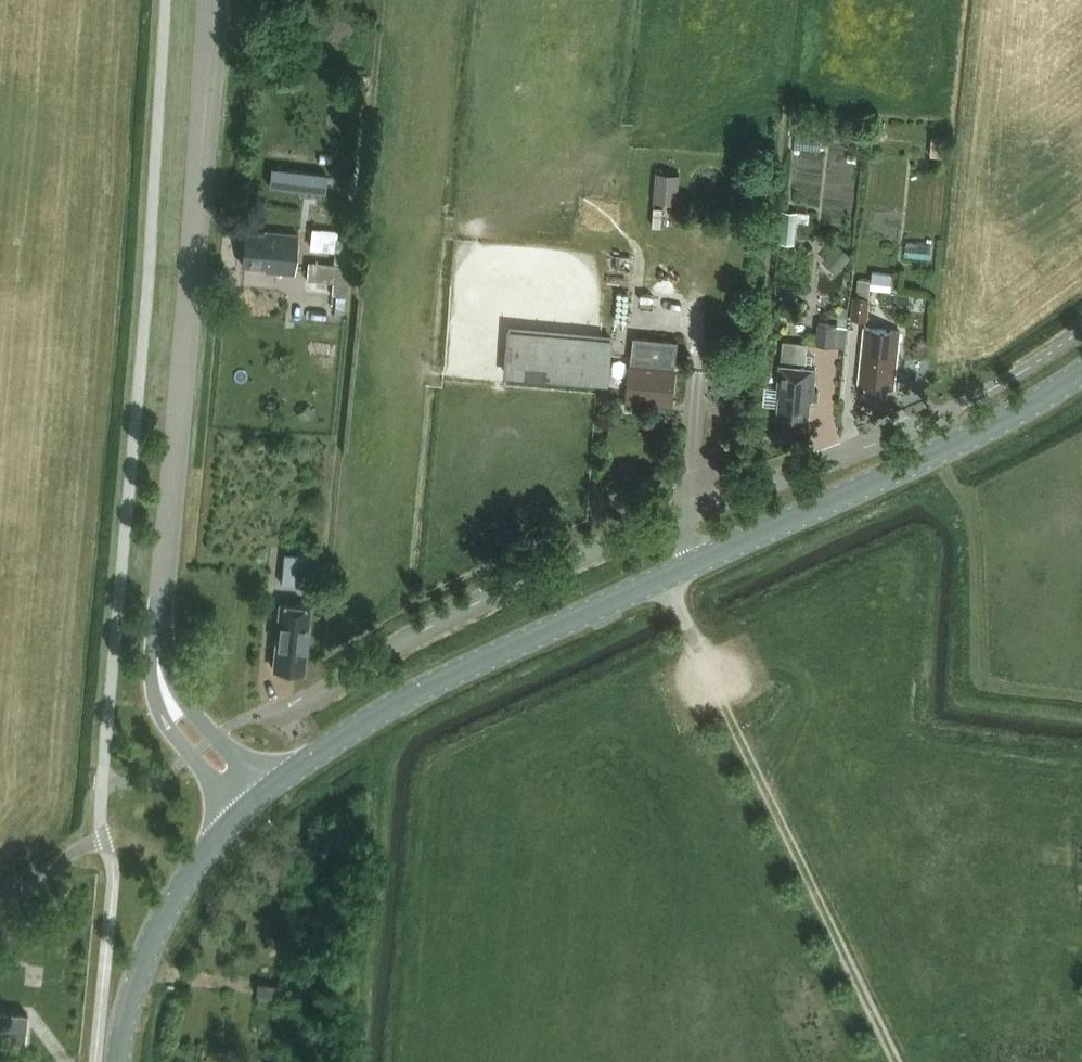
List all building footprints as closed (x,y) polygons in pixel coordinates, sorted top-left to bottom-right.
[(945,141),(932,140),(931,158),(944,158),(945,141)] [(327,173),(271,166),(269,184),(325,191),(327,173)] [(679,202),(682,172),(656,170),(654,200),(679,202)] [(654,207),(653,225),(662,226),(663,207),(654,207)] [(799,210),(783,209),(781,241),(796,242),(799,210)] [(308,244),(332,247),(335,227),(310,224),(308,244)] [(295,273),(298,236),(267,232),(267,235),(247,234),(244,267),(267,269),(267,271),(295,273)] [(839,242),(828,254),(842,268),(853,255),(839,242)] [(307,262),(305,279),(333,282),(332,296),(344,297),(347,266),(307,262)] [(717,269),(718,283),(738,282),(737,268),(717,269)] [(869,296),(870,279),(857,278),(855,295),(869,296)] [(782,289),(782,299),(797,300),(798,290),(782,289)] [(869,296),(855,295),(853,318),(869,320),(871,297),(869,296)] [(836,324),(818,323),(816,343),(834,345),(836,324)] [(895,386),(901,330),(866,326),(860,383),(867,384),(867,390),(887,393),(888,385),(895,386)] [(610,385),(614,337),(512,328),(508,375),(610,385)] [(637,338),(631,400),(673,404),(679,342),(637,338)] [(766,387),(764,404),(780,406),(778,417),(809,420),(811,398),(818,398),(819,390),(814,390),(816,367),(812,367),(811,367),(811,364),(806,364),(808,353),(809,343),(784,340),(782,364),(781,364),(779,388),(766,387)] [(315,412),(308,404),(296,413),(303,421),(315,412)] [(318,556),(297,555),(295,585),(316,586),(318,556)] [(304,672),(310,607),(280,604),(273,669),(304,672)] [(257,981),(256,994),(256,995),(280,996),(281,983),(257,981)] [(0,1008),(0,1038),(26,1040),(28,1011),(0,1008)]
